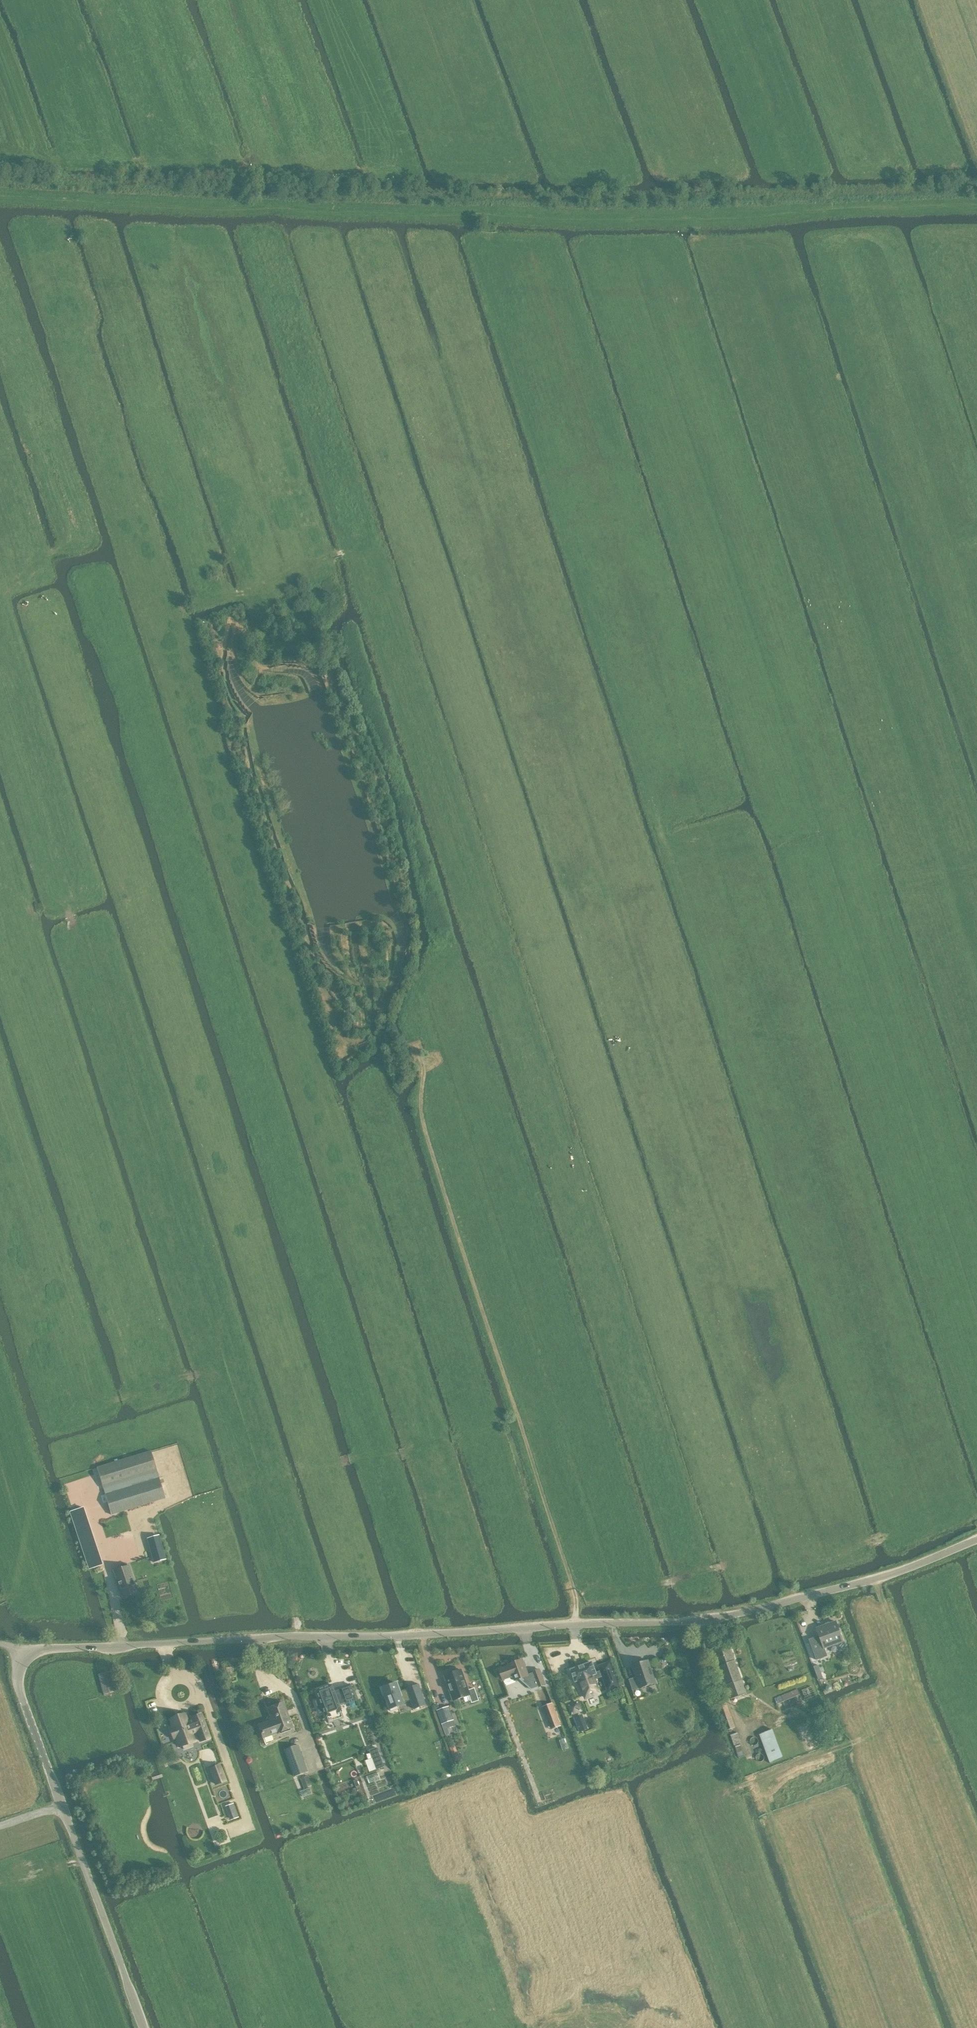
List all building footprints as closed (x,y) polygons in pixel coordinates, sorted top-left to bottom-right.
[(393,1056),(396,1063),(402,1061),(400,1053),(393,1056)] [(97,1468),(103,1488),(105,1494),(111,1515),(165,1499),(158,1477),(157,1471),(151,1451),(97,1468)] [(83,1507),(69,1512),(89,1569),(100,1566),(103,1565),(83,1507)] [(159,1535),(146,1539),(149,1548),(153,1563),(166,1559),(165,1557),(164,1554),(162,1545),(159,1535)] [(113,1571),(122,1598),(137,1593),(129,1566),(113,1571)] [(817,1628),(819,1636),(809,1640),(817,1660),(827,1656),(824,1648),(843,1642),(836,1621),(817,1628)] [(732,1653),(729,1643),(713,1648),(725,1686),(727,1685),(731,1698),(746,1693),(738,1671),(732,1653)] [(515,1680),(528,1675),(528,1674),(522,1659),(509,1664),(509,1665),(499,1669),(503,1680),(513,1676),(515,1680)] [(637,1678),(629,1680),(633,1689),(640,1687),(640,1688),(656,1683),(648,1660),(633,1666),(637,1678)] [(592,1662),(571,1670),(576,1681),(580,1680),(586,1697),(599,1692),(594,1679),(602,1676),(600,1671),(596,1673),(592,1662)] [(610,1662),(598,1666),(600,1671),(602,1676),(606,1687),(618,1682),(610,1662)] [(701,1667),(703,1675),(712,1673),(709,1664),(701,1667)] [(528,1675),(522,1678),(524,1680),(523,1681),(532,1690),(538,1687),(545,1685),(540,1669),(532,1672),(532,1673),(528,1674),(528,1675)] [(461,1670),(445,1676),(453,1701),(470,1695),(472,1702),(479,1700),(474,1688),(469,1690),(461,1670)] [(104,1694),(114,1692),(108,1672),(98,1675),(104,1694)] [(397,1683),(383,1688),(391,1711),(398,1709),(398,1707),(405,1704),(404,1703),(411,1700),(414,1709),(426,1704),(419,1684),(407,1689),(400,1692),(397,1683)] [(320,1699),(315,1701),(320,1713),(325,1711),(327,1717),(329,1723),(344,1718),(342,1711),(339,1703),(345,1701),(346,1704),(356,1700),(353,1692),(351,1685),(340,1688),(341,1691),(335,1693),(332,1685),(317,1690),(320,1699)] [(811,1686),(802,1690),(806,1701),(816,1698),(811,1686)] [(797,1689),(775,1698),(777,1704),(800,1695),(797,1689)] [(736,1712),(745,1718),(755,1714),(757,1703),(748,1696),(737,1701),(736,1712)] [(578,1701),(568,1705),(572,1715),(581,1711),(578,1701)] [(292,1727),(283,1702),(267,1708),(272,1720),(258,1725),(263,1738),(292,1727)] [(552,1703),(543,1707),(547,1720),(557,1716),(552,1703)] [(726,1731),(735,1728),(726,1703),(717,1706),(726,1731)] [(449,1706),(437,1710),(442,1724),(444,1730),(455,1726),(453,1720),(449,1706)] [(185,1714),(169,1720),(172,1728),(170,1729),(173,1738),(176,1737),(179,1746),(182,1745),(184,1749),(192,1746),(191,1742),(194,1741),(191,1731),(196,1730),(200,1741),(209,1738),(201,1715),(192,1718),(193,1721),(188,1723),(185,1714)] [(783,1758),(772,1729),(759,1734),(770,1763),(783,1758)] [(741,1743),(738,1732),(730,1735),(734,1745),(741,1743)] [(298,1745),(285,1750),(295,1776),(308,1772),(298,1745)] [(377,1748),(370,1750),(375,1764),(377,1769),(380,1768),(384,1767),(377,1748)] [(216,1776),(213,1777),(215,1784),(218,1783),(225,1781),(220,1766),(213,1768),(216,1776)] [(233,1803),(227,1806),(232,1819),(238,1817),(233,1803)]
